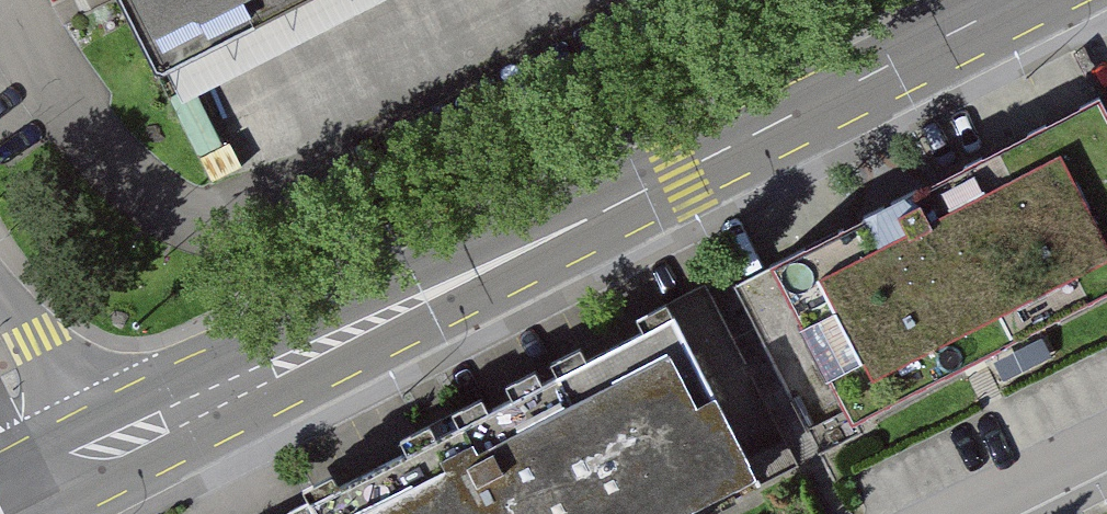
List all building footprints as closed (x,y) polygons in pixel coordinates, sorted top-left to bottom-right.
[(168,85),(340,0),(126,0),(168,85)] [(825,444),(977,367),(1106,301),(1106,92),(857,218),(817,239),(740,277),(825,444)] [(318,513),(692,513),(766,476),(674,299),(305,490),(318,513)]
